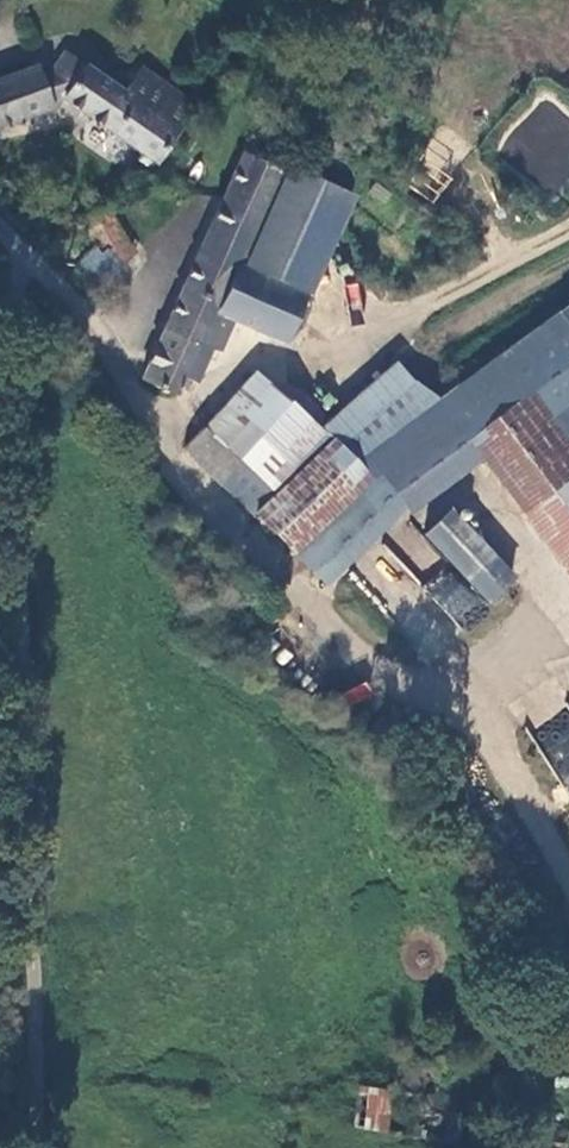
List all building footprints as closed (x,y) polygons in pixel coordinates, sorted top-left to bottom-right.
[(159,161),(198,102),(144,70),(128,92),(68,52),(55,70),(74,86),(65,98),(159,161)] [(56,108),(40,68),(0,83),(0,127),(56,108)] [(257,135),(247,155),(287,172),(295,155),(257,135)] [(247,155),(154,360),(147,380),(177,396),(185,380),(201,346),(216,353),(222,356),(241,319),(287,340),(307,298),(241,269),(259,232),(287,172),(247,155)] [(107,211),(82,226),(96,248),(76,263),(99,287),(140,253),(107,211)] [(241,269),(307,298),(322,259),(259,232),(241,269)] [(185,380),(200,386),(216,353),(201,346),(185,380)] [(499,362),(436,408),(518,517),(568,479),(568,457),(499,362)] [(258,516),(294,548),(365,473),(256,373),(207,429),(278,496),(258,516)] [(207,429),(188,452),(258,516),(278,496),(207,429)] [(407,453),(385,478),(406,500),(429,474),(407,453)] [(365,473),(294,548),(330,582),(406,500),(385,478),(374,466),(365,473)] [(518,517),(568,587),(568,479),(518,517)] [(491,604),(520,575),(452,506),(423,535),(491,604)] [(422,589),(465,631),(489,607),(445,565),(422,589)] [(501,1108),(504,1086),(448,1078),(445,1100),(397,1093),(362,1088),(356,1131),(460,1146),(466,1104),(501,1108)]
